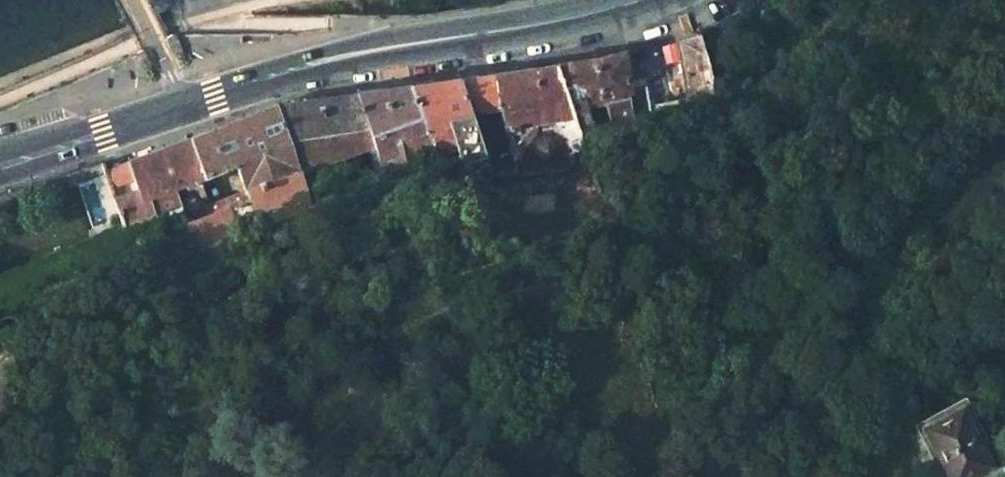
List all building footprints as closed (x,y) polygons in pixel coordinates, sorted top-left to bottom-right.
[(691,84),(717,83),(700,32),(676,38),(691,84)] [(659,114),(647,77),(632,82),(623,52),(601,57),(554,64),(569,117),(577,130),(586,145),(598,140),(597,126),(585,105),(606,101),(611,124),(659,114)] [(434,154),(458,146),(463,163),(482,167),(469,112),(497,108),(510,158),(559,156),(555,134),(552,119),(569,117),(554,64),(408,85),(429,146),(431,146),(434,154)] [(415,151),(429,146),(408,85),(353,94),(372,147),(381,171),(407,164),(404,155),(415,151)] [(300,168),(372,147),(353,94),(275,105),(300,168)] [(300,168),(275,105),(190,137),(204,177),(235,163),(246,191),(257,221),(260,220),(262,226),(310,204),(307,193),(312,191),(310,184),(305,184),(300,168)] [(555,134),(577,130),(569,117),(552,119),(555,134)] [(129,160),(107,169),(113,185),(132,179),(135,190),(117,197),(127,226),(168,215),(180,211),(189,235),(191,234),(195,247),(257,221),(246,191),(202,210),(190,181),(204,177),(190,137),(129,160)] [(404,155),(407,164),(418,160),(415,151),(404,155)] [(177,238),(189,235),(180,211),(168,215),(177,238)] [(959,411),(924,429),(950,476),(970,476),(990,466),(959,411)]
